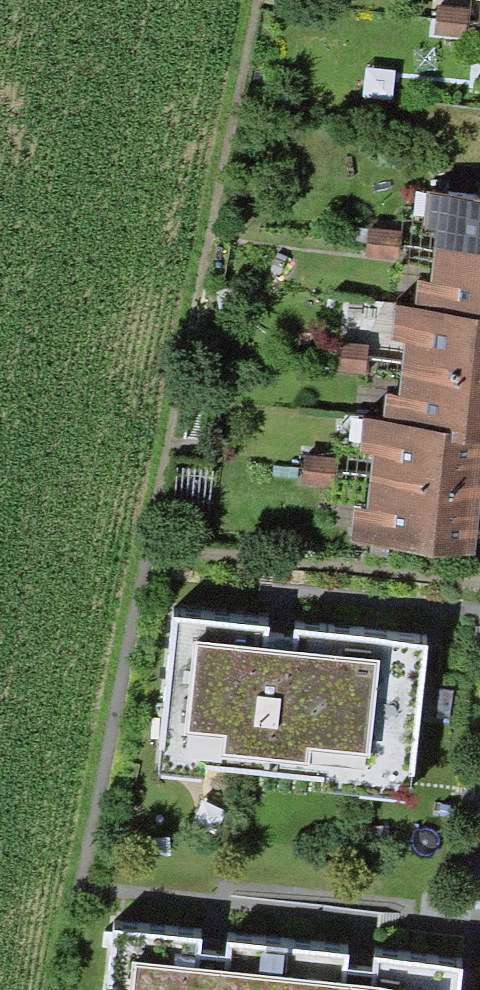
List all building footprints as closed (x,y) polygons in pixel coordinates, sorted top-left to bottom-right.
[(470,10),(436,7),(434,36),(468,39),(470,10)] [(435,257),(479,261),(479,198),(426,193),(423,228),(437,229),(435,257)] [(370,228),(367,257),(397,260),(400,231),(370,228)] [(435,257),(432,282),(418,280),(415,311),(479,318),(478,326),(479,326),(479,261),(435,257)] [(404,371),(479,378),(479,326),(478,326),(479,318),(415,311),(394,309),(390,341),(405,343),(404,371)] [(369,346),(337,342),(334,370),(365,374),(369,346)] [(404,371),(401,396),(384,394),(381,424),(450,430),(450,439),(479,442),(479,378),(404,371)] [(479,495),(479,442),(450,439),(450,430),(381,424),(362,422),(359,454),(373,455),(372,487),(479,495)] [(338,457),(303,455),(301,486),(336,488),(338,457)] [(475,554),(479,495),(372,487),(370,507),(352,506),(349,544),(475,554)] [(270,626),(174,616),(157,774),(206,780),(207,768),(322,779),(321,793),(412,802),(428,642),(294,628),(292,641),(281,640),(269,639),(270,626)] [(290,949),(227,942),(225,957),(201,954),(202,940),(115,930),(109,989),(285,989),(290,949)] [(290,949),(285,989),(460,989),(463,969),(374,959),(372,973),(347,970),(349,955),(290,949)]
